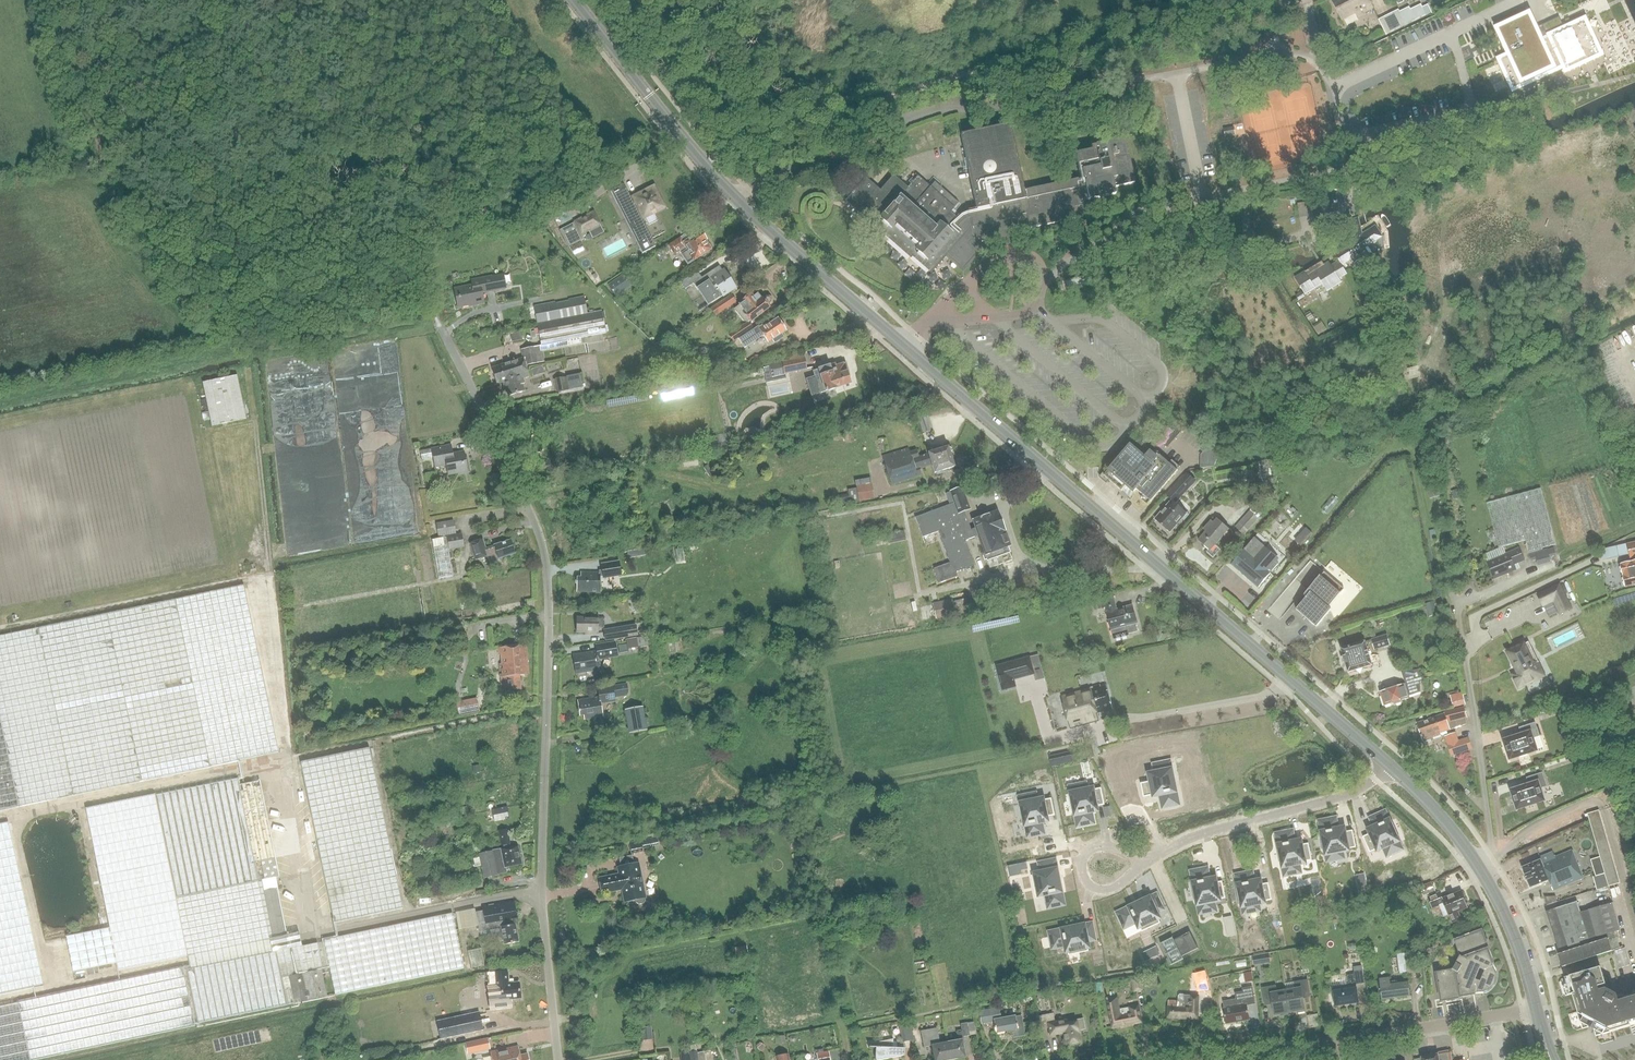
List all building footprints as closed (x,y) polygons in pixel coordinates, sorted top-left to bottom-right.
[(1334,3),(1343,20),(1360,11),(1361,13),(1372,8),(1368,0),(1339,0),(1334,3)] [(1399,9),(1379,19),(1386,35),(1426,15),(1421,4),(1410,10),(1409,7),(1400,12),(1399,9)] [(1529,15),(1498,29),(1510,55),(1500,59),(1513,88),(1564,65),(1566,70),(1600,54),(1584,20),(1565,29),(1559,17),(1535,28),(1529,15)] [(961,134),(977,209),(968,211),(963,213),(957,217),(956,218),(950,212),(959,203),(935,182),(930,187),(918,175),(907,188),(893,176),(880,191),(866,179),(846,201),(861,214),(863,212),(887,233),(885,235),(910,257),(911,255),(930,272),(945,255),(961,269),(961,270),(962,270),(963,270),(965,268),(981,250),(976,243),(999,238),(1000,241),(1009,240),(1007,231),(1029,227),(1030,228),(1083,217),(1080,202),(1115,194),(1114,188),(1134,183),(1125,139),(1091,146),(1092,150),(1075,154),(1080,179),(1024,191),(1012,137),(1009,123),(961,134)] [(623,185),(610,191),(631,231),(637,243),(642,253),(655,247),(640,218),(643,216),(648,226),(657,221),(652,212),(662,207),(661,205),(662,202),(659,198),(657,197),(653,188),(634,198),(634,199),(631,200),(623,185)] [(601,224),(594,211),(573,221),(574,222),(560,230),(569,246),(584,238),(583,235),(586,233),(585,232),(589,230),(593,238),(604,232),(600,224),(601,224)] [(1355,240),(1334,252),(1339,260),(1342,266),(1343,266),(1345,264),(1348,270),(1355,265),(1352,260),(1361,254),(1360,251),(1382,237),(1375,225),(1361,234),(1359,218),(1351,219),(1355,240)] [(684,234),(668,245),(674,255),(675,254),(679,252),(681,254),(687,265),(694,260),(711,250),(705,241),(706,240),(704,237),(702,237),(701,235),(699,231),(687,239),(684,234)] [(1322,261),(1295,277),(1305,295),(1323,284),(1328,292),(1342,282),(1340,279),(1348,274),(1343,266),(1342,266),(1339,260),(1331,265),(1329,261),(1324,264),(1322,261)] [(711,303),(722,296),(735,287),(729,278),(727,279),(718,266),(704,275),(700,269),(680,282),(684,289),(693,284),(697,290),(700,288),(711,303)] [(503,274),(484,277),(471,280),(472,285),(454,289),(458,307),(474,304),(474,305),(484,303),(482,293),(506,288),(503,274)] [(630,287),(622,276),(608,285),(615,297),(630,287)] [(752,329),(751,327),(749,324),(751,322),(750,320),(768,307),(767,306),(771,303),(772,300),(769,296),(766,296),(762,299),(762,298),(761,298),(757,293),(752,297),(750,294),(738,303),(739,304),(734,308),(742,320),(747,320),(747,322),(728,334),(733,341),(752,329)] [(730,295),(710,308),(715,314),(735,301),(730,295)] [(555,302),(533,306),(535,314),(536,323),(587,313),(583,296),(568,299),(569,303),(555,306),(555,302)] [(538,332),(541,346),(606,333),(601,310),(587,313),(536,323),(538,332)] [(758,326),(747,333),(738,339),(744,348),(763,335),(768,342),(772,339),(775,343),(784,337),(781,333),(785,331),(777,319),(769,324),(768,322),(759,328),(758,326)] [(496,385),(504,382),(519,377),(517,371),(525,368),(524,365),(543,361),(540,346),(522,350),(524,359),(523,359),(491,369),(496,385)] [(767,359),(771,377),(785,373),(807,369),(804,357),(803,352),(787,355),(767,359)] [(730,356),(732,363),(746,360),(745,353),(730,356)] [(817,369),(818,372),(813,373),(820,393),(849,384),(846,373),(843,364),(831,368),(830,365),(818,368),(818,369),(817,369)] [(504,382),(508,397),(524,392),(522,385),(524,385),(522,379),(528,377),(525,368),(517,371),(519,377),(504,382)] [(212,426),(246,419),(237,375),(202,383),(212,426)] [(553,379),(556,392),(570,389),(567,376),(553,379)] [(1154,413),(1159,416),(1165,407),(1160,404),(1154,413)] [(917,417),(923,433),(931,430),(925,414),(917,417)] [(1179,428),(1164,445),(1167,448),(1170,445),(1178,436),(1182,431),(1179,428)] [(714,436),(707,438),(709,451),(717,449),(714,436)] [(1178,470),(1161,455),(1158,457),(1151,451),(1147,457),(1131,444),(1104,475),(1122,491),(1127,485),(1134,491),(1137,489),(1151,501),(1178,470)] [(459,475),(469,473),(466,458),(465,458),(463,452),(453,454),(451,445),(420,451),(422,461),(433,458),(435,468),(446,465),(448,476),(459,474),(459,475)] [(927,453),(928,454),(931,465),(934,473),(954,466),(951,457),(952,454),(951,448),(947,446),(939,449),(937,446),(931,448),(932,451),(930,452),(927,453)] [(1214,466),(1219,454),(1208,446),(1200,455),(1200,468),(1214,466)] [(919,469),(931,465),(928,454),(918,457),(916,450),(909,452),(908,448),(882,457),(891,485),(922,475),(919,469)] [(1188,513),(1176,503),(1195,480),(1187,473),(1167,495),(1172,500),(1162,511),(1164,512),(1157,520),(1170,531),(1177,523),(1178,524),(1188,513)] [(851,503),(875,498),(870,477),(855,480),(857,488),(848,489),(849,495),(851,503)] [(941,540),(950,563),(934,569),(939,583),(957,576),(956,572),(974,566),(965,540),(979,535),(986,553),(983,554),(986,561),(1010,552),(1007,547),(1009,546),(997,513),(974,521),(977,530),(971,532),(963,511),(969,509),(961,488),(945,494),(949,504),(915,517),(922,537),(942,530),(945,538),(941,540)] [(1487,503),(1499,548),(1525,541),(1529,554),(1543,550),(1543,549),(1556,545),(1541,489),(1487,503)] [(1262,513),(1254,506),(1235,527),(1245,536),(1259,519),(1258,518),(1262,513)] [(1210,551),(1229,530),(1218,519),(1214,523),(1212,521),(1205,528),(1207,530),(1198,541),(1210,551)] [(436,523),(438,538),(432,540),(438,579),(453,576),(448,550),(464,548),(462,534),(456,535),(453,520),(436,523)] [(888,531),(888,541),(905,540),(905,530),(888,531)] [(1301,535),(1296,541),(1301,546),(1307,540),(1301,535)] [(482,540),(470,544),(475,561),(487,556),(490,564),(499,560),(499,559),(515,553),(510,540),(485,549),(482,540)] [(1271,573),(1279,563),(1252,541),(1232,565),(1259,587),(1271,573)] [(1631,558),(1632,558),(1633,562),(1620,564),(1626,587),(1634,585),(1634,542),(1627,544),(1631,558)] [(644,549),(628,552),(629,558),(645,555),(644,549)] [(1488,563),(1487,563),(1494,579),(1516,570),(1513,565),(1524,561),(1519,549),(1487,561),(1488,563)] [(1548,549),(1529,554),(1531,562),(1536,560),(1538,566),(1551,562),(1548,549)] [(599,570),(599,572),(581,572),(580,577),(577,577),(577,579),(576,580),(576,583),(577,584),(577,592),(599,593),(599,579),(621,575),(619,561),(601,564),(602,570),(599,570)] [(1307,598),(1296,610),(1316,627),(1331,610),(1329,608),(1344,590),(1324,572),(1304,596),(1307,598)] [(278,752),(244,585),(0,636),(0,811),(278,752)] [(1560,615),(1571,609),(1559,585),(1538,595),(1543,606),(1554,601),(1560,615)] [(982,586),(970,589),(972,599),(984,597),(982,586)] [(1113,597),(1096,601),(1098,610),(1106,608),(1114,639),(1129,635),(1127,626),(1134,624),(1138,623),(1133,605),(1116,609),(1113,597)] [(952,601),(952,599),(932,603),(936,619),(968,612),(965,598),(952,601)] [(1433,602),(1425,604),(1429,617),(1437,614),(1433,602)] [(598,635),(598,628),(603,628),(603,618),(598,618),(598,615),(591,615),(591,618),(577,617),(576,633),(587,633),(587,635),(598,635)] [(604,630),(605,641),(638,636),(636,625),(604,630)] [(1554,637),(1558,644),(1578,636),(1575,628),(1554,637)] [(1158,642),(1171,638),(1170,633),(1162,635),(1161,631),(1155,632),(1158,642)] [(1387,635),(1371,639),(1374,650),(1390,645),(1387,635)] [(628,648),(649,645),(648,636),(626,639),(628,648)] [(595,645),(596,650),(572,655),(576,674),(600,670),(598,659),(618,656),(615,641),(595,645)] [(1348,672),(1372,665),(1365,642),(1341,649),(1348,672)] [(1536,665),(1536,664),(1539,663),(1529,642),(1507,652),(1517,672),(1512,675),(1519,688),(1534,680),(1533,677),(1538,674),(1535,666),(1536,665)] [(499,647),(501,681),(502,690),(521,689),(520,676),(528,675),(526,645),(499,647)] [(1002,690),(1017,686),(1015,679),(1034,674),(1029,658),(996,667),(1001,685),(1002,690)] [(1408,695),(1419,691),(1418,683),(1423,681),(1420,671),(1403,673),(1409,690),(1407,691),(1404,684),(1380,692),(1385,706),(1394,703),(1395,705),(1403,702),(1403,701),(1409,699),(1408,695)] [(602,717),(599,702),(614,698),(614,696),(623,695),(625,693),(627,691),(627,689),(627,686),(625,684),(597,689),(599,697),(577,701),(579,716),(583,716),(584,720),(602,717)] [(1102,685),(1062,695),(1069,724),(1070,728),(1099,720),(1097,713),(1102,711),(1113,709),(1107,687),(1103,688),(1102,685)] [(1454,708),(1465,704),(1462,692),(1450,695),(1454,708)] [(477,698),(456,702),(459,716),(480,712),(477,698)] [(629,733),(646,730),(642,707),(625,710),(629,733)] [(1450,730),(1466,725),(1464,710),(1445,714),(1417,724),(1423,741),(1424,746),(1432,743),(1431,739),(1441,735),(1441,733),(1450,730)] [(1519,728),(1521,736),(1505,741),(1510,758),(1535,750),(1532,739),(1540,736),(1535,722),(1519,728)] [(1457,733),(1445,737),(1448,745),(1447,746),(1451,756),(1470,749),(1467,739),(1460,741),(1457,733)] [(334,923),(403,908),(369,748),(301,762),(334,923)] [(1061,765),(1070,763),(1069,754),(1059,756),(1061,765)] [(1138,782),(1136,782),(1140,796),(1151,793),(1153,807),(1168,804),(1162,777),(1164,777),(1163,770),(1160,770),(1159,763),(1145,766),(1146,773),(1140,775),(1140,776),(1137,777),(1138,782)] [(1115,772),(1121,789),(1133,785),(1127,768),(1115,772)] [(1526,778),(1529,785),(1512,791),(1518,808),(1543,800),(1539,789),(1547,786),(1542,772),(1526,778)] [(328,967),(303,974),(297,946),(302,945),(299,932),(288,934),(276,877),(279,877),(260,780),(239,784),(238,778),(86,809),(110,927),(66,937),(73,972),(117,962),(119,970),(187,955),(190,967),(187,968),(187,966),(0,1006),(0,1059),(31,1059),(287,1005),(283,985),(290,984),(295,1004),(328,996),(324,978),(330,976),(328,967)] [(1087,781),(1067,786),(1077,828),(1096,824),(1093,808),(1105,805),(1101,788),(1098,789),(1089,790),(1087,781)] [(1037,791),(1017,796),(1027,838),(1046,834),(1043,818),(1055,815),(1051,798),(1039,801),(1037,791)] [(507,806),(492,810),(494,821),(510,818),(507,806)] [(1373,833),(1362,838),(1369,854),(1380,849),(1384,858),(1403,850),(1385,809),(1367,817),(1373,833)] [(1599,812),(1588,815),(1590,822),(1602,819),(1599,812)] [(1329,821),(1318,823),(1326,864),(1346,860),(1345,855),(1344,851),(1355,848),(1356,848),(1355,844),(1353,831),(1341,833),(1338,819),(1329,821)] [(1602,819),(1590,822),(1592,829),(1604,826),(1602,819)] [(44,985),(8,822),(0,824),(0,995),(44,985)] [(1604,826),(1592,829),(1594,837),(1606,833),(1604,826)] [(510,843),(507,829),(498,831),(501,845),(510,843)] [(1294,832),(1274,836),(1282,876),(1302,872),(1300,863),(1312,861),(1309,843),(1297,846),(1294,832)] [(1606,833),(1594,837),(1596,844),(1608,840),(1606,833)] [(658,845),(657,837),(629,842),(631,854),(643,851),(642,848),(658,845)] [(1608,840),(1596,844),(1598,851),(1610,847),(1608,840)] [(505,867),(521,864),(517,845),(492,851),(478,854),(484,878),(497,875),(497,874),(506,872),(505,867)] [(1610,847),(1598,851),(1600,857),(1601,858),(1612,855),(1610,847)] [(1540,857),(1541,860),(1522,868),(1530,887),(1548,880),(1553,890),(1583,878),(1572,850),(1555,857),(1553,852),(1540,857)] [(1612,855),(1601,858),(1603,865),(1614,862),(1612,855)] [(1600,857),(1591,859),(1596,877),(1605,874),(1605,872),(1603,865),(1601,858),(1600,857)] [(1040,875),(1032,876),(1036,897),(1044,895),(1047,910),(1065,906),(1055,859),(1037,863),(1040,875)] [(1614,862),(1603,865),(1605,872),(1616,869),(1614,862)] [(1008,867),(1009,877),(1022,875),(1021,871),(1028,870),(1026,863),(1008,867)] [(643,903),(645,900),(637,864),(618,868),(619,875),(600,879),(602,892),(618,889),(623,892),(625,900),(635,898),(636,902),(638,904),(643,903)] [(1208,869),(1188,873),(1196,914),(1216,909),(1214,900),(1226,898),(1222,881),(1210,883),(1208,869)] [(1616,869),(1605,872),(1605,874),(1607,879),(1618,876),(1616,869)] [(1254,871),(1234,875),(1235,883),(1240,906),(1242,916),(1262,912),(1262,910),(1261,905),(1260,903),(1272,900),(1268,883),(1256,885),(1255,879),(1254,871)] [(1596,877),(1594,877),(1597,890),(1609,886),(1607,879),(1605,874),(1596,877)] [(1618,876),(1607,879),(1609,886),(1620,883),(1618,876)] [(1358,883),(1360,890),(1367,888),(1366,882),(1358,883)] [(1431,882),(1420,886),(1420,887),(1423,896),(1435,891),(1432,882),(1431,882)] [(1153,891),(1116,908),(1124,926),(1137,920),(1142,932),(1158,924),(1161,923),(1156,912),(1161,909),(1153,891)] [(1440,893),(1428,898),(1432,909),(1440,906),(1444,917),(1448,915),(1448,916),(1449,915),(1452,924),(1461,920),(1458,912),(1467,908),(1461,892),(1442,899),(1440,893)] [(1557,903),(1556,895),(1545,897),(1546,904),(1557,903)] [(1612,950),(1608,940),(1616,937),(1615,932),(1619,930),(1612,903),(1588,910),(1580,913),(1577,901),(1546,911),(1560,954),(1558,954),(1562,967),(1612,950)] [(476,912),(478,925),(480,931),(501,927),(504,945),(518,942),(514,925),(512,925),(511,919),(517,918),(514,902),(482,908),(482,911),(476,912)] [(335,995),(464,968),(453,913),(324,940),(335,995)] [(1235,935),(1232,916),(1225,917),(1228,937),(1235,935)] [(1088,918),(1049,926),(1053,946),(1066,943),(1069,955),(1089,951),(1086,939),(1093,938),(1088,918)] [(1484,992),(1495,973),(1480,932),(1454,942),(1459,956),(1452,969),(1436,972),(1441,1000),(1484,992)] [(1173,937),(1161,943),(1171,965),(1184,959),(1182,956),(1198,949),(1190,933),(1174,940),(1173,937)] [(1620,948),(1616,937),(1608,940),(1612,950),(1620,948)] [(323,941),(302,945),(297,946),(303,974),(328,967),(329,967),(323,941)] [(1149,950),(1152,958),(1159,954),(1156,947),(1155,947),(1149,950)] [(1625,948),(1615,951),(1620,968),(1630,965),(1625,948)] [(1269,954),(1261,955),(1263,963),(1270,962),(1269,954)] [(1405,957),(1407,974),(1422,972),(1420,955),(1405,957)] [(1565,977),(1570,995),(1572,995),(1581,1025),(1592,1022),(1594,1032),(1634,1020),(1634,996),(1618,1001),(1617,995),(1606,989),(1599,991),(1598,987),(1606,985),(1601,967),(1565,977)] [(1210,989),(1206,970),(1196,973),(1200,991),(1210,989)] [(510,1000),(520,999),(518,983),(513,983),(513,979),(508,980),(507,971),(486,973),(490,1011),(511,1008),(510,1000)] [(1346,974),(1348,985),(1343,986),(1333,987),(1335,996),(1333,997),(1334,1001),(1335,1002),(1336,1006),(1359,1003),(1356,984),(1356,982),(1364,981),(1363,971),(1346,974)] [(1243,973),(1245,983),(1253,981),(1252,972),(1243,973)] [(1141,976),(1131,979),(1133,992),(1144,990),(1141,976)] [(1147,979),(1149,986),(1158,984),(1157,978),(1147,979)] [(1410,996),(1409,983),(1398,984),(1397,981),(1390,982),(1389,979),(1379,980),(1382,1000),(1410,996)] [(1286,991),(1290,1013),(1297,1011),(1297,1013),(1299,1013),(1298,1013),(1305,1012),(1305,1010),(1306,1010),(1303,993),(1311,992),(1309,980),(1295,982),(1297,989),(1286,991)] [(1289,1013),(1290,1013),(1286,991),(1278,992),(1277,986),(1263,988),(1265,1000),(1272,999),(1275,1015),(1281,1014),(1281,1016),(1288,1015),(1289,1015),(1289,1013)] [(1252,987),(1244,988),(1243,989),(1243,991),(1235,993),(1236,999),(1223,1001),(1224,1009),(1226,1024),(1249,1019),(1247,1005),(1255,1003),(1252,987)] [(1202,1007),(1198,1007),(1194,1007),(1194,997),(1195,994),(1185,994),(1185,996),(1184,1007),(1170,1007),(1170,1018),(1170,1022),(1179,1022),(1179,1025),(1187,1025),(1187,1022),(1199,1023),(1199,1016),(1201,1016),(1202,1007)] [(1113,1028),(1142,1022),(1139,1006),(1120,1010),(1118,999),(1107,1001),(1111,1019),(1113,1028)] [(1014,1038),(1024,1036),(1021,1016),(1015,1018),(1014,1017),(1001,1019),(999,1008),(979,1011),(981,1024),(994,1021),(996,1033),(1012,1030),(1014,1038)] [(1052,1014),(1046,1015),(1039,1016),(1041,1029),(1048,1028),(1050,1035),(1063,1033),(1065,1044),(1079,1041),(1077,1030),(1085,1028),(1083,1018),(1075,1020),(1076,1021),(1067,1023),(1067,1020),(1054,1022),(1052,1014)] [(470,1031),(467,1017),(446,1022),(449,1036),(470,1031)] [(913,1039),(911,1029),(909,1022),(899,1024),(902,1042),(913,1039)] [(947,1043),(950,1059),(952,1059),(957,1059),(957,1058),(965,1057),(961,1037),(963,1037),(962,1037),(969,1036),(966,1023),(960,1024),(961,1030),(956,1031),(958,1041),(947,1043)] [(639,1027),(641,1040),(652,1039),(651,1026),(639,1027)] [(940,1044),(937,1029),(920,1032),(923,1045),(930,1043),(930,1044),(931,1043),(935,1059),(950,1059),(947,1043),(940,1044)] [(775,1037),(776,1044),(785,1042),(784,1035),(775,1037)] [(475,1052),(489,1049),(487,1038),(472,1041),(475,1052)] [(904,1048),(892,1047),(893,1039),(871,1043),(870,1043),(870,1047),(875,1047),(874,1058),(875,1059),(878,1059),(903,1055),(904,1048)] [(691,1052),(688,1052),(689,1059),(706,1059),(704,1052),(697,1053),(696,1045),(690,1046),(691,1052)] [(492,1059),(528,1059),(527,1054),(519,1055),(518,1052),(517,1047),(491,1052),(492,1059)] [(1450,1052),(1448,1052),(1448,1050),(1430,1054),(1430,1056),(1422,1058),(1414,1059),(1451,1059),(1450,1052)] [(816,1053),(817,1059),(830,1059),(828,1051),(816,1053)]
